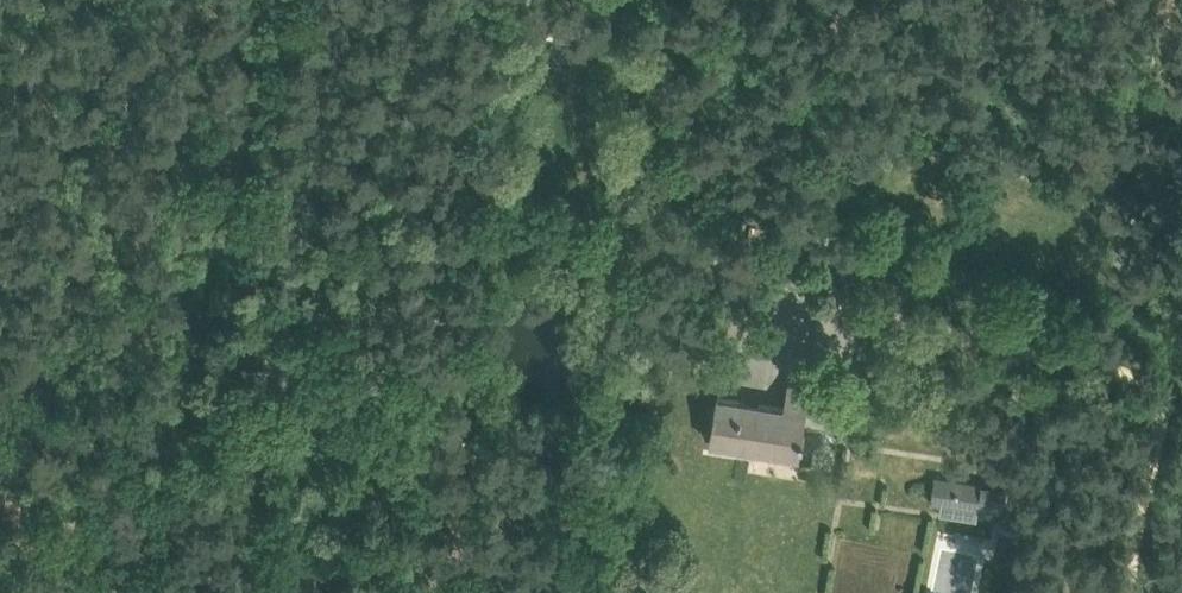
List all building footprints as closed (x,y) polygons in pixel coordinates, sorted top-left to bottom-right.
[(741,445),(780,451),(799,454),(799,452),(801,453),(803,437),(805,438),(806,432),(804,432),(806,419),(841,424),(847,390),(789,381),(784,410),(721,400),(719,400),(712,445),(714,445),(715,443),(738,447),(738,449),(740,449),(741,445)] [(935,477),(932,501),(942,502),(980,508),(1004,511),(1007,488),(983,484),(935,477)] [(1001,528),(995,553),(1014,557),(1019,532),(1001,528)]
